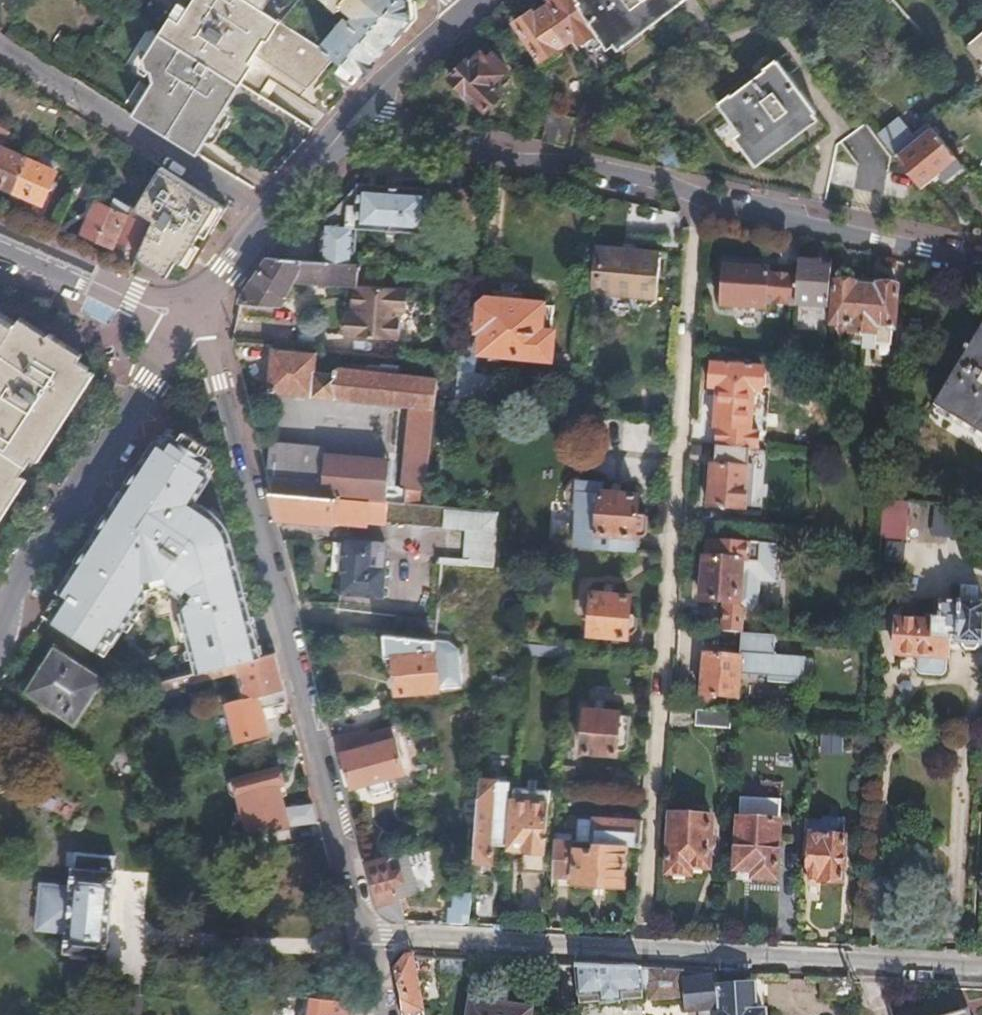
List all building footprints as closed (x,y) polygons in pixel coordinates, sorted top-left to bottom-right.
[(161,36),(233,81),(240,70),(250,76),(259,61),(313,96),(336,59),(321,50),(278,22),(261,11),(244,0),(195,0),(188,11),(179,25),(171,20),(161,36)] [(261,11),(268,0),(244,0),(261,11)] [(321,50),(336,59),(363,76),(410,22),(407,1),(405,0),(323,0),(334,10),(339,5),(354,18),(348,25),(344,22),(321,50)] [(570,37),(577,33),(582,40),(596,32),(575,0),(548,0),(547,1),(549,4),(570,37)] [(596,32),(607,50),(626,36),(632,31),(674,0),(575,0),(596,32)] [(558,45),(570,37),(549,4),(530,17),(527,12),(507,24),(536,68),(562,52),(558,45)] [(180,6),(171,20),(179,25),(188,11),(180,6)] [(966,48),(981,66),(977,70),(981,76),(981,34),(966,48)] [(233,81),(161,36),(149,55),(145,61),(145,66),(151,70),(156,73),(157,80),(135,115),(201,154),(208,142),(234,102),(243,88),(233,81)] [(145,61),(149,55),(143,51),(138,60),(139,69),(148,75),(151,70),(145,66),(145,61)] [(467,63),(450,77),(482,115),(498,102),(489,91),(507,76),(491,57),(487,61),(482,55),(469,66),(467,63)] [(753,160),(814,116),(776,64),(748,84),(724,101),(716,107),(735,134),(753,160)] [(233,81),(243,88),(250,76),(240,70),(233,81)] [(238,104),(234,102),(208,142),(212,144),(219,142),(239,111),(238,104)] [(556,145),(562,115),(547,112),(541,142),(556,145)] [(556,145),(570,148),(576,118),(562,115),(556,145)] [(819,123),(814,116),(753,160),(735,134),(728,139),(752,172),(819,123)] [(897,118),(876,136),(920,189),(933,177),(944,191),(966,173),(929,128),(915,139),(912,135),(897,118)] [(925,124),(912,135),(915,139),(929,128),(925,124)] [(24,159),(11,188),(46,203),(58,174),(55,173),(60,162),(30,144),(24,159)] [(11,188),(24,159),(0,149),(0,184),(11,188)] [(182,259),(190,265),(201,249),(230,205),(163,164),(136,208),(177,234),(155,269),(168,275),(172,274),(182,259)] [(359,185),(323,223),(321,259),(354,261),(358,262),(360,226),(385,227),(404,228),(430,229),(432,190),(404,188),(389,187),(359,185)] [(177,234),(136,208),(101,187),(79,227),(110,245),(115,237),(142,253),(137,261),(155,269),(177,234)] [(655,251),(591,246),(588,292),(627,295),(628,299),(632,306),(648,306),(653,297),(655,251)] [(270,256),(238,300),(280,304),(290,281),(294,281),(307,259),(291,258),(270,256)] [(307,259),(294,281),(351,283),(354,261),(321,259),(307,259)] [(797,276),(794,301),(826,303),(829,264),(798,262),(797,276)] [(725,267),(723,305),(764,308),(764,303),(794,306),(794,301),(797,276),(766,274),(766,271),(725,267)] [(856,330),(864,330),(868,284),(859,284),(859,279),(841,278),(841,284),(837,284),(835,324),(856,324),(856,330)] [(418,338),(420,285),(353,282),(350,335),(418,338)] [(503,282),(502,294),(531,296),(532,285),(503,282)] [(868,284),(864,330),(877,330),(877,324),(894,325),(896,285),(868,284)] [(550,348),(552,327),(544,326),(546,298),(531,296),(502,294),(487,293),(484,342),(490,343),(489,350),(515,352),(515,345),(550,348)] [(544,326),(552,327),(554,298),(546,298),(544,326)] [(90,368),(81,362),(85,355),(52,334),(47,341),(17,321),(15,325),(0,316),(0,386),(4,389),(0,395),(0,505),(90,368)] [(273,346),(319,350),(321,326),(276,322),(273,346)] [(931,407),(981,438),(981,325),(931,407)] [(431,487),(441,372),(341,363),(340,371),(318,369),(319,350),(273,346),(269,391),(412,405),(406,485),(420,486),(431,487)] [(710,364),(707,387),(716,388),(713,427),(748,430),(751,390),(757,391),(758,368),(710,364)] [(464,376),(463,390),(496,392),(497,379),(464,376)] [(158,439),(44,614),(99,646),(133,597),(138,600),(146,589),(173,582),(182,588),(178,596),(195,667),(221,661),(261,652),(230,532),(222,520),(213,510),(194,497),(212,469),(203,463),(209,453),(203,449),(207,443),(187,429),(182,435),(174,430),(165,444),(158,439)] [(270,448),(268,475),(326,479),(386,484),(388,457),(322,452),(270,448)] [(583,528),(643,532),(644,511),(647,511),(650,510),(652,507),(653,505),(654,502),(653,499),(652,496),(647,493),(645,493),(647,475),(612,473),(612,463),(588,462),(586,462),(585,462),(584,463),(583,463),(582,464),(580,466),(578,468),(577,469),(576,471),(576,473),(576,474),(576,477),(576,478),(576,481),(577,482),(579,484),(580,486),(581,487),(582,488),(584,489),(586,489),(583,528)] [(710,464),(707,503),(742,505),(745,467),(710,464)] [(268,475),(265,474),(268,486),(367,493),(387,495),(388,484),(386,484),(326,479),(268,475)] [(420,486),(406,485),(405,496),(419,497),(420,486)] [(367,493),(268,486),(276,516),(365,523),(366,519),(366,513),(367,493)] [(404,522),(405,496),(387,495),(367,493),(366,513),(389,515),(389,521),(404,522)] [(498,503),(419,497),(405,496),(404,522),(496,530),(498,503)] [(906,500),(882,501),(883,539),(906,538),(906,500)] [(344,535),(343,542),(341,584),(340,591),(384,594),(386,562),(370,562),(372,537),(344,535)] [(702,555),(698,600),(723,602),(721,629),(741,631),(743,608),(758,609),(760,580),(774,581),(777,544),(717,540),(716,556),(702,555)] [(883,557),(901,556),(901,540),(882,541),(883,557)] [(341,584),(343,542),(333,541),(330,583),(341,584)] [(895,650),(919,651),(918,665),(922,670),(941,671),(946,665),(948,640),(958,641),(958,643),(981,644),(981,601),(974,601),(975,585),(959,584),(958,600),(939,599),(938,613),(933,613),(933,611),(925,611),(924,621),(898,619),(895,650)] [(591,591),(587,630),(630,633),(634,630),(636,618),(630,613),(625,612),(626,593),(591,591)] [(441,687),(434,637),(380,632),(385,660),(395,658),(400,692),(441,687)] [(742,634),(741,653),(740,672),(767,674),(767,681),(795,683),(795,675),(805,676),(806,657),(774,655),(775,636),(742,634)] [(56,639),(35,670),(71,693),(92,662),(56,639)] [(568,642),(523,639),(522,656),(567,659),(568,642)] [(221,661),(195,667),(170,673),(170,675),(172,680),(199,674),(233,666),(235,676),(240,675),(242,683),(244,692),(223,696),(233,736),(267,727),(262,706),(261,701),(270,699),(278,697),(281,696),(286,695),(274,649),(261,652),(221,661)] [(701,651),(699,696),(739,698),(740,672),(741,653),(701,651)] [(170,673),(154,677),(152,685),(162,683),(165,682),(172,680),(170,675),(170,673)] [(583,707),(580,746),(626,750),(628,729),(617,729),(619,709),(583,707)] [(692,724),(730,726),(731,710),(693,707),(692,724)] [(361,727),(333,733),(345,782),(369,776),(372,789),(390,785),(386,771),(400,767),(390,727),(362,734),(361,727)] [(548,775),(513,773),(508,844),(543,846),(548,775)] [(496,778),(478,777),(474,832),(472,857),(489,858),(491,837),(502,838),(504,801),(494,800),(496,778)] [(738,793),(733,864),(754,865),(753,874),(774,875),(779,795),(738,793)] [(274,808),(277,827),(317,821),(313,803),(274,808)] [(570,811),(568,837),(574,838),(588,839),(590,813),(570,811)] [(622,841),(634,842),(636,815),(590,813),(588,839),(622,841)] [(666,814),(662,869),(685,870),(686,861),(705,863),(708,817),(666,814)] [(809,828),(805,872),(820,873),(819,878),(840,879),(843,831),(809,828)] [(568,837),(553,836),(550,869),(565,870),(568,837)] [(619,876),(622,841),(588,839),(574,838),(570,881),(594,883),(595,874),(619,876)] [(415,892),(405,849),(365,859),(377,904),(390,916),(402,917),(397,896),(415,892)] [(72,857),(69,880),(63,925),(61,945),(101,951),(113,864),(72,857)] [(63,925),(69,880),(40,874),(33,920),(63,925)] [(467,920),(469,897),(448,895),(446,919),(467,920)] [(392,965),(401,1007),(419,1005),(411,953),(404,952),(392,965)] [(715,970),(581,962),(577,1002),(644,997),(644,988),(651,987),(652,996),(684,994),(685,1008),(718,1005),(716,989),(715,970)] [(716,989),(718,1005),(719,1014),(764,1014),(763,1012),(752,1014),(749,986),(716,989)] [(344,993),(302,988),(298,1014),(340,1014),(344,993)] [(467,1014),(527,1014),(529,1000),(469,996),(467,1014)]
